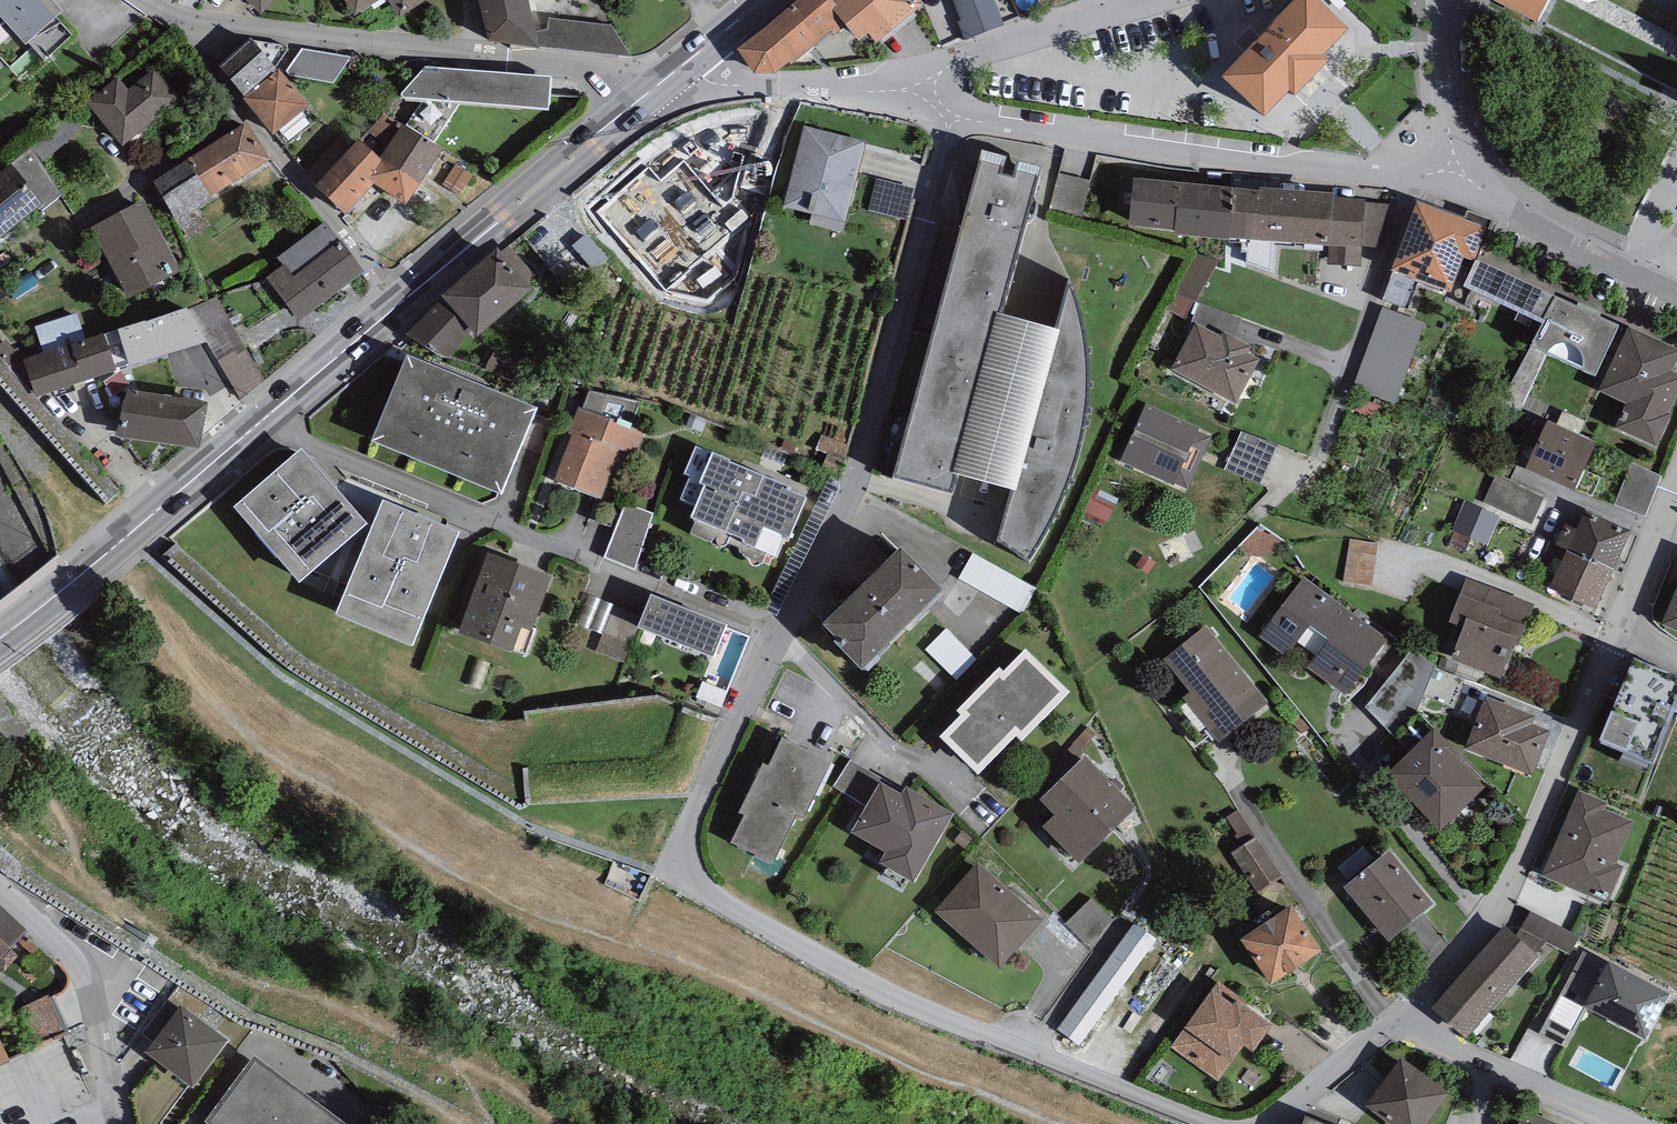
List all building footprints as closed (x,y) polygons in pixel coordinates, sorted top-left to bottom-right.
[(9,31),(2,24),(7,19),(26,40),(62,7),(56,0),(0,0),(0,40),(9,31)] [(261,21),(280,0),(238,0),(261,21)] [(355,22),(386,2),(400,22),(429,4),(426,0),(341,0),(355,22)] [(489,46),(539,58),(537,49),(533,34),(528,9),(544,0),(477,0),(489,46)] [(739,55),(755,80),(777,79),(788,69),(790,71),(833,36),(836,40),(845,32),(832,16),(836,13),(828,3),(826,0),(805,0),(739,55)] [(913,0),(832,0),(828,3),(836,13),(832,16),(845,32),(860,50),(868,43),(875,52),(923,13),(913,0)] [(960,24),(957,25),(964,43),(1004,28),(993,0),(952,0),(960,24)] [(1537,28),(1551,0),(1482,0),(1537,28)] [(1348,45),(1306,4),(1221,90),(1264,132),(1289,106),(1294,110),(1328,76),(1323,71),(1348,45)] [(548,32),(533,34),(537,49),(632,60),(612,28),(549,20),(548,32)] [(244,93),(276,65),(288,48),(287,44),(257,39),(255,40),(252,37),(219,65),(244,93)] [(350,55),(303,47),(286,69),(290,74),(333,81),(350,55)] [(550,74),(425,64),(401,90),(403,95),(424,97),(408,121),(436,139),(462,100),(548,107),(550,74)] [(279,66),(243,97),(273,132),(309,102),(279,66)] [(118,75),(87,100),(123,144),(180,97),(155,67),(129,88),(118,75)] [(402,123),(384,111),(363,139),(384,155),(420,180),(442,147),(403,120),(402,123)] [(70,114),(31,145),(42,162),(82,128),(70,114)] [(247,120),(189,157),(211,193),(270,157),(247,120)] [(865,140),(803,125),(784,204),(811,211),(808,222),(843,230),(865,140)] [(358,136),(316,183),(347,210),(374,181),(405,202),(420,180),(384,155),(363,139),(358,136)] [(31,145),(0,171),(0,246),(28,222),(23,217),(38,204),(43,210),(61,194),(42,162),(31,145)] [(1039,162),(982,147),(895,472),(952,487),(957,470),(952,469),(996,307),(1000,308),(1039,162)] [(211,193),(189,157),(151,179),(176,219),(213,197),(211,193)] [(1233,184),(1133,175),(1129,221),(1175,226),(1174,232),(1228,237),(1228,235),(1233,184)] [(1088,212),(1095,188),(1064,179),(1057,204),(1088,212)] [(1259,186),(1233,184),(1228,235),(1329,243),(1328,263),(1360,266),(1362,244),(1366,201),(1366,196),(1334,194),(1334,189),(1259,183),(1259,186)] [(143,198),(91,226),(126,293),(179,266),(143,198)] [(1486,224),(1416,199),(1391,266),(1393,267),(1445,285),(1451,288),(1464,254),(1474,257),(1486,224)] [(1389,203),(1366,201),(1362,244),(1385,246),(1389,203)] [(277,256),(282,263),(284,262),(294,274),(340,239),(325,219),(277,256)] [(282,263),(265,276),(300,319),(364,268),(341,237),(340,239),(294,274),(284,262),(282,263)] [(533,284),(529,278),(534,273),(508,244),(502,249),(498,243),(442,291),(444,294),(406,332),(448,356),(473,327),(477,332),(533,284)] [(1219,259),(1194,252),(1172,292),(1196,299),(1219,259)] [(1555,292),(1476,255),(1464,283),(1543,319),(1555,292)] [(1443,290),(1445,285),(1393,267),(1382,298),(1408,308),(1417,281),(1443,290)] [(1076,293),(1071,278),(1069,273),(1053,324),(1059,325),(1017,488),(1012,485),(999,534),(1029,554),(1034,546),(1039,539),(1047,526),(1054,512),(1060,500),(1065,486),(1071,470),(1074,458),(1079,445),(1083,434),(1084,415),(1087,399),(1088,382),(1087,370),(1086,345),(1084,329),(1081,312),(1076,293)] [(9,300),(0,291),(0,308),(9,300)] [(1619,322),(1555,292),(1543,319),(1531,342),(1595,373),(1619,322)] [(1423,321),(1382,306),(1353,386),(1394,401),(1423,321)] [(1000,308),(996,307),(952,469),(957,470),(1012,485),(1017,488),(1059,325),(1053,324),(1000,308)] [(43,351),(85,337),(76,311),(35,325),(43,351)] [(1221,334),(1196,320),(1172,366),(1236,401),(1259,357),(1247,350),(1251,343),(1224,329),(1221,334)] [(104,332),(114,360),(147,348),(138,321),(104,332)] [(1629,324),(1599,388),(1626,401),(1615,425),(1656,444),(1672,412),(1669,410),(1676,393),(1676,356),(1676,346),(1629,324)] [(43,351),(23,357),(36,393),(116,367),(114,360),(104,332),(104,330),(85,337),(43,351)] [(537,404),(407,350),(372,437),(501,490),(537,404)] [(182,364),(134,355),(128,390),(124,389),(116,432),(199,446),(211,378),(181,372),(182,364)] [(640,400),(589,389),(581,408),(578,406),(568,431),(572,432),(554,479),(601,497),(620,446),(636,452),(645,431),(629,425),(640,400)] [(1199,426),(1145,402),(1119,459),(1187,489),(1211,435),(1197,429),(1199,426)] [(1596,439),(1548,416),(1533,448),(1524,444),(1516,461),(1573,488),(1596,439)] [(1279,443),(1241,430),(1225,469),(1260,483),(1279,443)] [(367,519),(301,444),(233,503),(299,579),(367,519)] [(731,455),(712,447),(710,451),(696,444),(684,470),(690,473),(680,496),(695,502),(690,514),(696,517),(690,532),(712,541),(714,537),(739,547),(737,550),(762,561),(767,549),(776,552),(784,534),(788,536),(806,493),(788,485),(789,482),(730,457),(731,455)] [(1662,475),(1630,462),(1615,503),(1644,515),(1662,475)] [(1544,496),(1495,475),(1483,500),(1532,522),(1544,496)] [(459,528),(382,496),(335,611),(412,643),(459,528)] [(655,513),(625,502),(605,555),(634,567),(655,513)] [(1493,513),(1468,503),(1457,527),(1482,537),(1493,513)] [(1565,522),(1557,542),(1567,546),(1614,567),(1631,528),(1585,508),(1577,527),(1565,522)] [(1263,531),(1246,553),(1267,568),(1283,546),(1263,531)] [(1596,606),(1614,567),(1567,546),(1557,542),(1549,539),(1544,551),(1561,559),(1549,584),(1596,606)] [(943,584),(901,541),(824,616),(843,636),(838,640),(861,664),(943,584)] [(1348,587),(1377,592),(1383,548),(1354,544),(1348,587)] [(551,573),(487,549),(457,628),(512,649),(513,647),(525,652),(534,628),(531,627),(551,573)] [(1036,588),(972,552),(958,577),(1022,612),(1036,588)] [(1387,637),(1303,576),(1259,635),(1286,655),(1296,640),(1315,654),(1307,665),(1346,694),(1387,637)] [(1535,603),(1466,576),(1447,624),(1461,629),(1451,656),(1500,675),(1514,640),(1519,642),(1535,603)] [(1661,621),(1676,628),(1676,583),(1661,621)] [(726,621),(650,591),(641,615),(638,623),(640,624),(713,653),(726,621)] [(614,604),(587,593),(575,623),(602,633),(614,604)] [(641,615),(614,604),(602,633),(596,650),(625,661),(640,624),(638,623),(641,615)] [(1267,700),(1205,625),(1164,658),(1190,690),(1183,696),(1219,740),(1267,700)] [(977,658),(945,628),(925,648),(956,679),(977,658)] [(1069,688),(1026,645),(1003,668),(999,664),(957,707),(961,711),(940,732),(978,769),(1016,731),(1021,736),(1069,688)] [(1437,665),(1412,647),(1365,706),(1397,737),(1418,710),(1423,696),(1435,667),(1437,665)] [(1633,653),(1598,737),(1623,747),(1651,758),(1652,759),(1674,706),(1676,699),(1676,671),(1633,653)] [(1464,677),(1435,667),(1423,696),(1453,707),(1464,677)] [(1535,713),(1485,693),(1464,745),(1532,773),(1550,729),(1532,722),(1535,713)] [(1434,725),(1387,771),(1400,783),(1398,785),(1441,827),(1486,783),(1449,746),(1452,743),(1434,725)] [(832,758),(782,734),(768,763),(763,760),(739,810),(744,812),(731,840),(772,860),(796,811),(804,814),(832,758)] [(1646,770),(1651,758),(1623,747),(1619,759),(1646,770)] [(1136,804),(1084,752),(1040,796),(1055,811),(1043,823),(1079,860),(1136,804)] [(882,778),(850,759),(833,786),(866,805),(881,780),(882,778)] [(953,810),(906,783),(901,792),(881,780),(866,805),(852,830),(885,849),(879,860),(914,879),(953,810)] [(1608,801),(1578,788),(1541,874),(1607,901),(1623,863),(1616,860),(1634,819),(1605,807),(1608,801)] [(1281,874),(1254,835),(1230,852),(1257,891),(1281,874)] [(1389,847),(1342,885),(1387,939),(1433,901),(1389,847)] [(1043,916),(978,860),(934,910),(999,966),(1043,916)] [(1112,919),(1091,897),(1065,922),(1086,944),(1112,919)] [(1322,947),(1292,902),(1241,936),(1271,981),(1322,947)] [(27,928),(0,903),(0,957),(27,928)] [(1579,935),(1530,909),(1520,927),(1546,940),(1569,953),(1579,935)] [(1155,937),(1134,921),(1056,1028),(1078,1044),(1155,937)] [(1516,932),(1505,923),(1431,1006),(1465,1036),(1539,953),(1536,950),(1516,932)] [(1546,940),(1520,927),(1516,932),(1536,950),(1546,940)] [(1566,1046),(1589,1004),(1646,1033),(1669,989),(1608,958),(1607,961),(1583,949),(1539,1032),(1566,1046)] [(1233,1001),(1213,987),(1171,1045),(1218,1078),(1244,1042),(1252,1049),(1272,1021),(1236,996),(1233,1001)] [(25,1013),(38,1046),(68,1034),(55,1001),(25,1013)] [(229,1035),(182,1001),(146,1049),(192,1084),(229,1035)] [(15,1068),(0,1036),(0,1037),(0,1075),(15,1068)] [(254,1051),(205,1117),(214,1123),(353,1123),(254,1051)] [(1401,1055),(1365,1103),(1394,1123),(1423,1123),(1448,1090),(1401,1055)] [(1525,1105),(1517,1123),(1570,1123),(1525,1105)] [(1305,1112),(1300,1123),(1334,1123),(1305,1112)]
